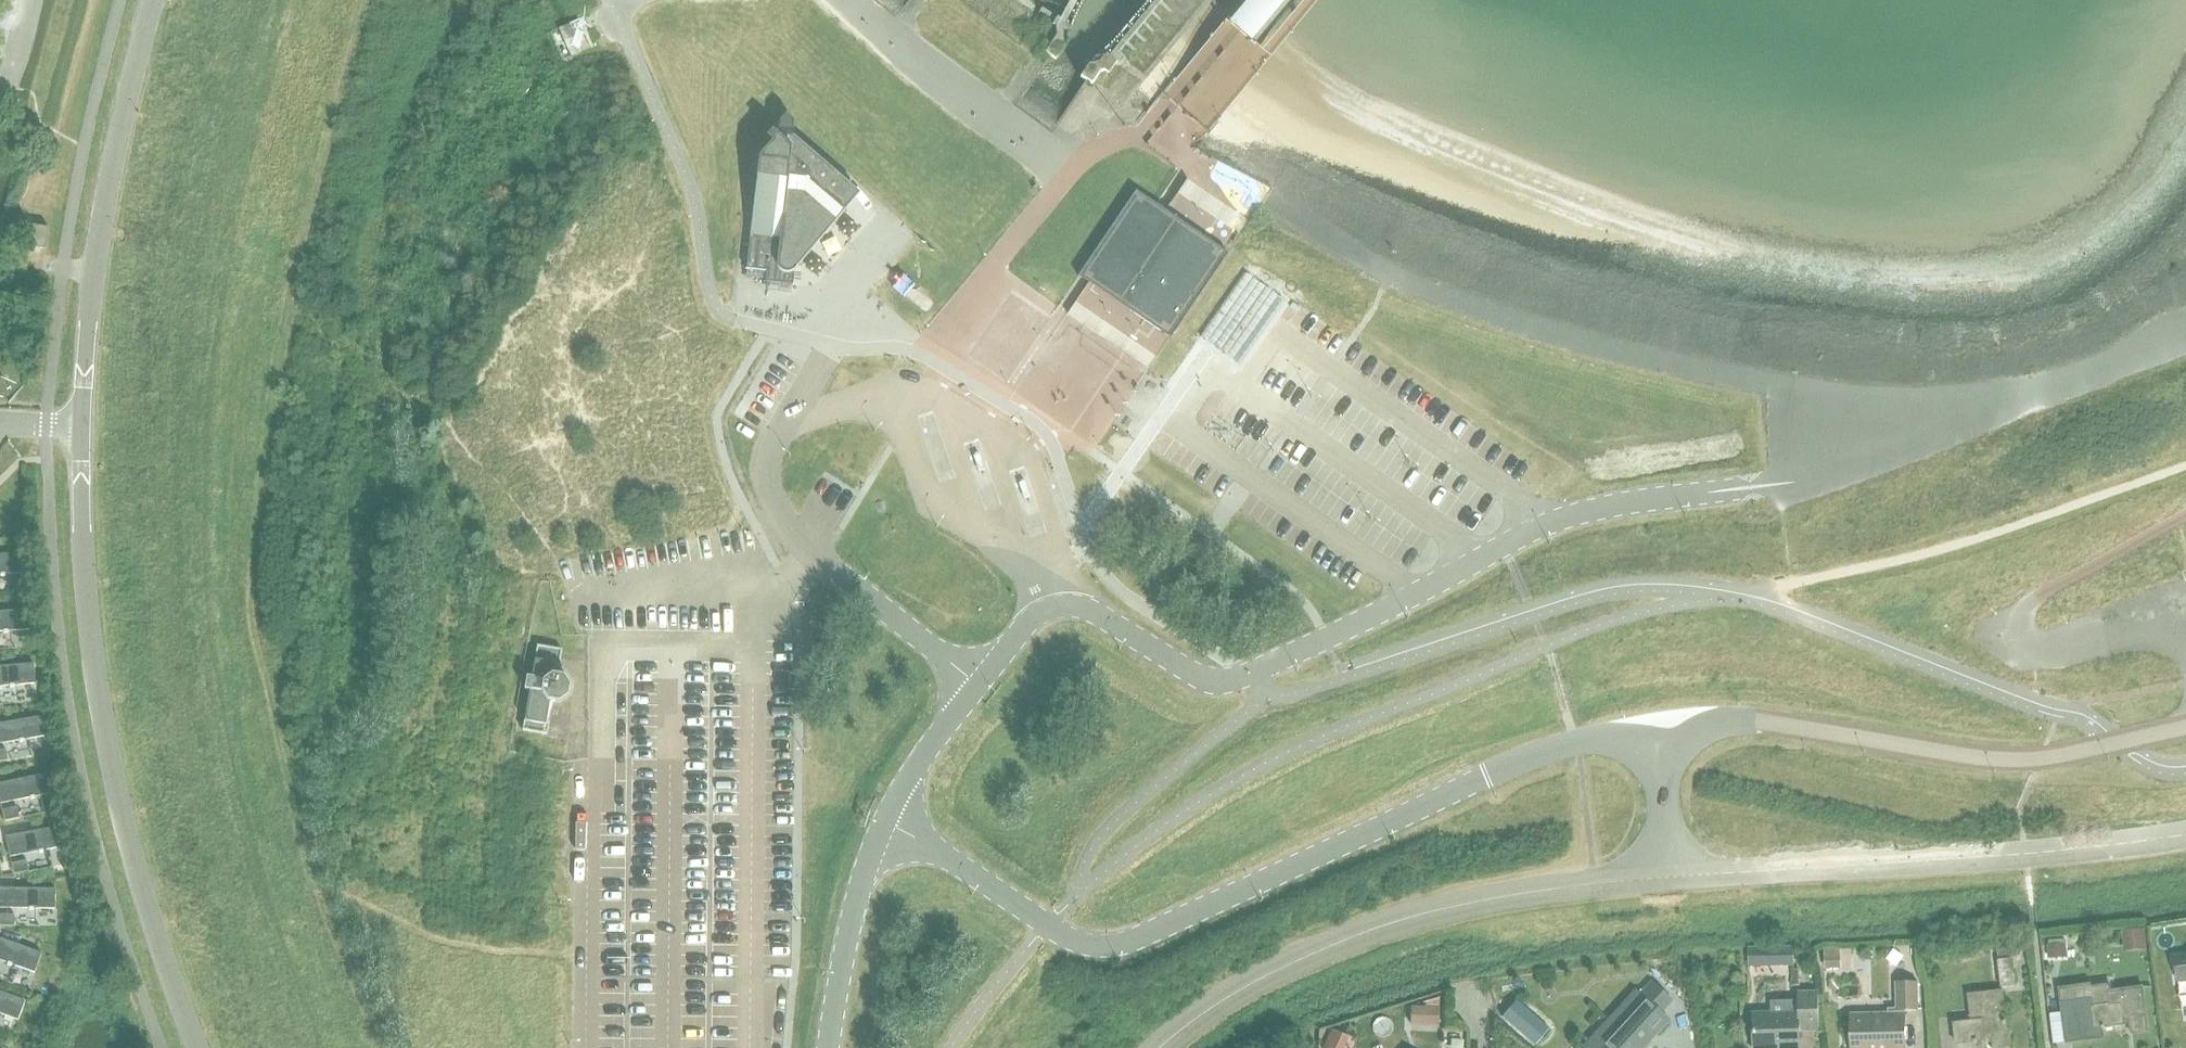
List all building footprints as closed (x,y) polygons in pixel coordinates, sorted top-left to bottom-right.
[(578,21),(559,30),(564,40),(582,32),(578,21)] [(749,236),(744,277),(765,280),(765,282),(791,285),(793,272),(796,268),(833,223),(858,195),(791,137),(791,132),(792,122),(785,116),(778,123),(777,136),(777,137),(773,134),(767,140),(771,143),(758,158),(749,236)] [(1168,339),(1227,253),(1195,232),(1169,215),(1159,208),(1135,191),(1076,274),(1083,279),(1093,286),(1153,328),(1168,339)] [(44,249),(47,227),(31,227),(28,247),(44,249)] [(26,552),(0,554),(0,576),(4,576),(4,574),(28,572),(26,552)] [(27,610),(0,612),(0,631),(3,631),(3,633),(7,632),(7,631),(28,629),(27,610)] [(529,691),(521,730),(546,735),(552,701),(558,703),(566,697),(568,686),(561,676),(557,675),(561,650),(537,645),(531,678),(526,677),(524,690),(529,691)] [(33,664),(0,667),(0,686),(9,686),(9,687),(13,687),(13,685),(35,683),(33,664)] [(40,717),(0,723),(0,743),(18,740),(19,742),(23,741),(22,740),(44,736),(40,717)] [(51,773),(0,783),(0,804),(29,797),(30,799),(34,798),(33,797),(55,792),(51,773)] [(18,817),(16,807),(2,810),(4,820),(18,817)] [(66,846),(62,826),(5,837),(9,857),(38,851),(38,853),(42,852),(42,850),(66,846)] [(28,871),(26,860),(11,863),(13,874),(28,871)] [(54,889),(0,888),(0,908),(28,908),(28,910),(32,910),(32,908),(54,909),(54,889)] [(14,915),(0,915),(0,925),(13,925),(14,915)] [(2130,930),(2122,931),(2124,947),(2131,947),(2146,945),(2144,929),(2130,930)] [(0,939),(0,960),(7,963),(7,964),(10,966),(11,964),(34,972),(41,953),(0,939)] [(2060,943),(2045,943),(2045,956),(2060,956),(2060,943)] [(1794,947),(1780,947),(1780,966),(1794,966),(1794,947)] [(1827,969),(1844,969),(1843,947),(1827,948),(1827,969)] [(2176,957),(2178,978),(2185,977),(2185,956),(2176,957)] [(2001,986),(2014,984),(2011,957),(1997,959),(2001,986)] [(1671,999),(1648,979),(1635,993),(1638,996),(1592,1047),(1641,1047),(1668,1018),(1659,1009),(1671,999)] [(1916,1008),(1915,981),(1896,982),(1897,1009),(1887,1009),(1888,1014),(1852,1015),(1853,1047),(1905,1047),(1903,1008),(1916,1008)] [(2131,1034),(2148,1032),(2142,987),(2112,991),(2111,985),(2090,988),(2089,984),(2060,988),(2067,1042),(2103,1037),(2102,1026),(2130,1022),(2131,1034)] [(2002,991),(1969,994),(1972,1021),(1954,1023),(1956,1042),(1985,1039),(1984,1037),(1992,1036),(1993,1047),(2008,1047),(2002,991)] [(0,992),(0,1014),(17,1020),(24,1001),(0,992)] [(1819,997),(1819,994),(1802,994),(1802,1002),(1774,1002),(1774,1015),(1756,1015),(1756,1047),(1800,1047),(1799,1032),(1819,1032),(1819,997)] [(1424,1003),(1424,1007),(1440,1007),(1440,999),(1424,1003)] [(1424,1007),(1411,1006),(1411,1025),(1439,1026),(1440,1007),(1424,1007)]
